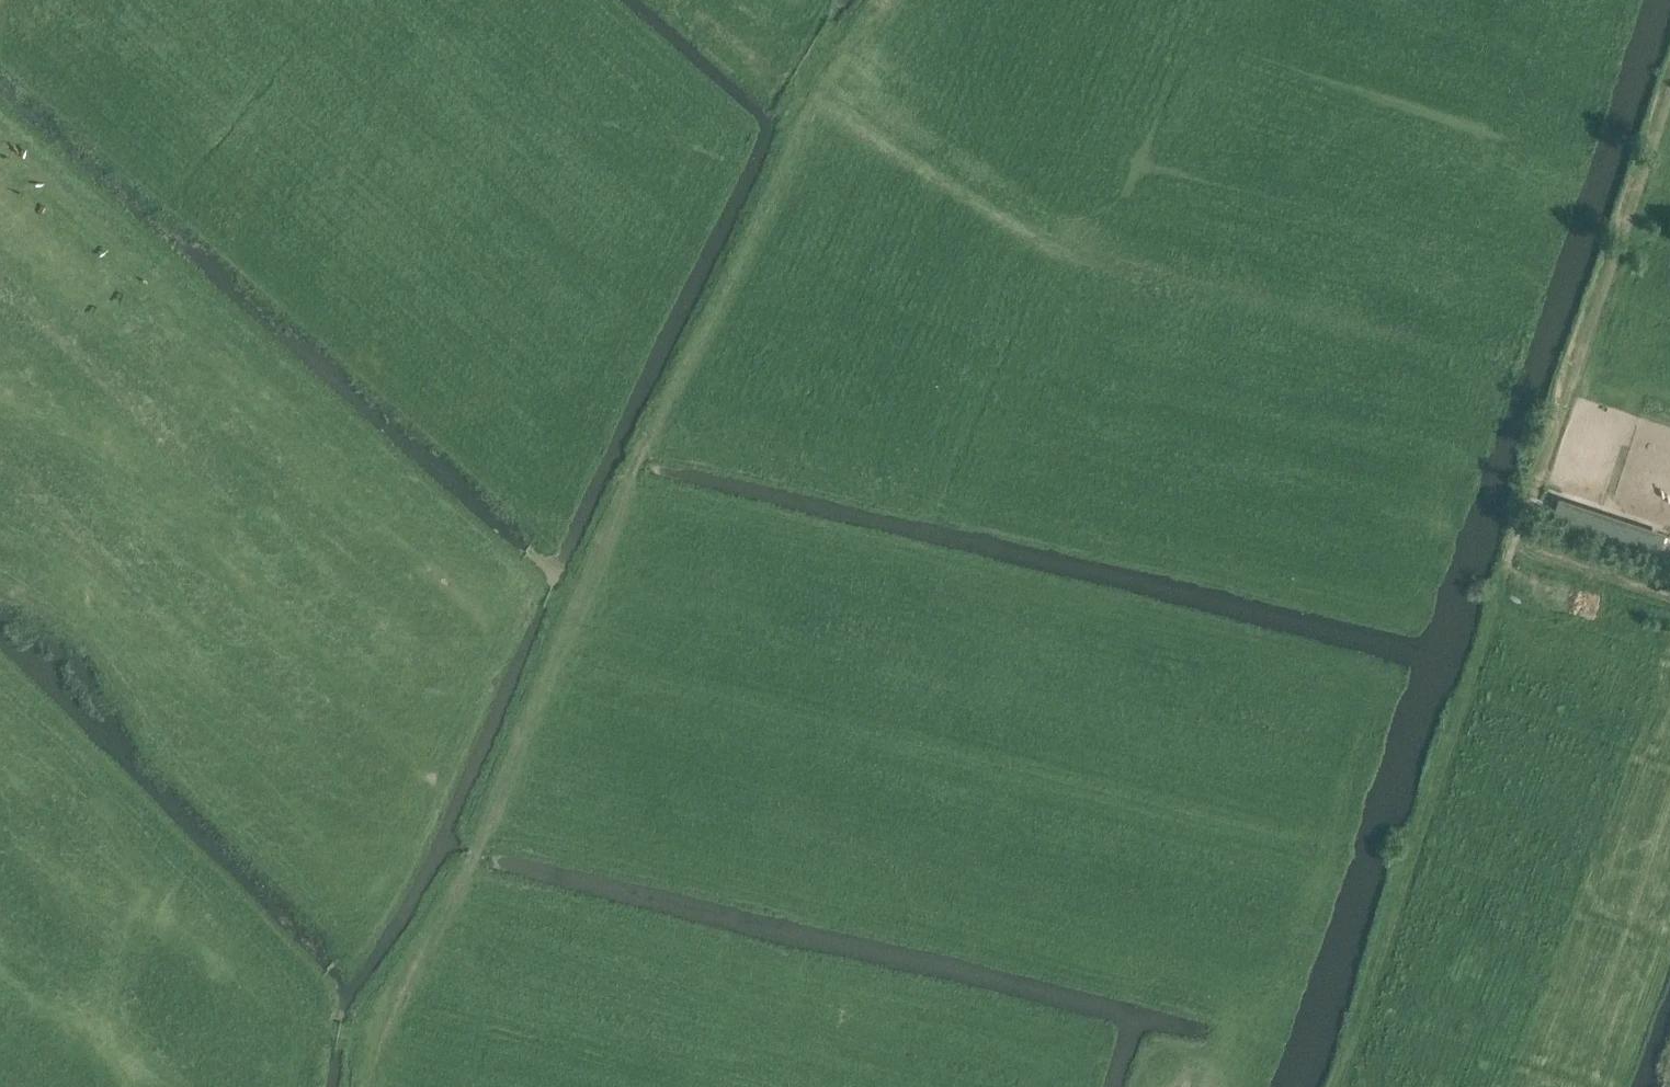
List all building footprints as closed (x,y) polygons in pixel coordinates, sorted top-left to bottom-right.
[(1666,533),(1559,498),(1552,519),(1659,554),(1666,533)]
